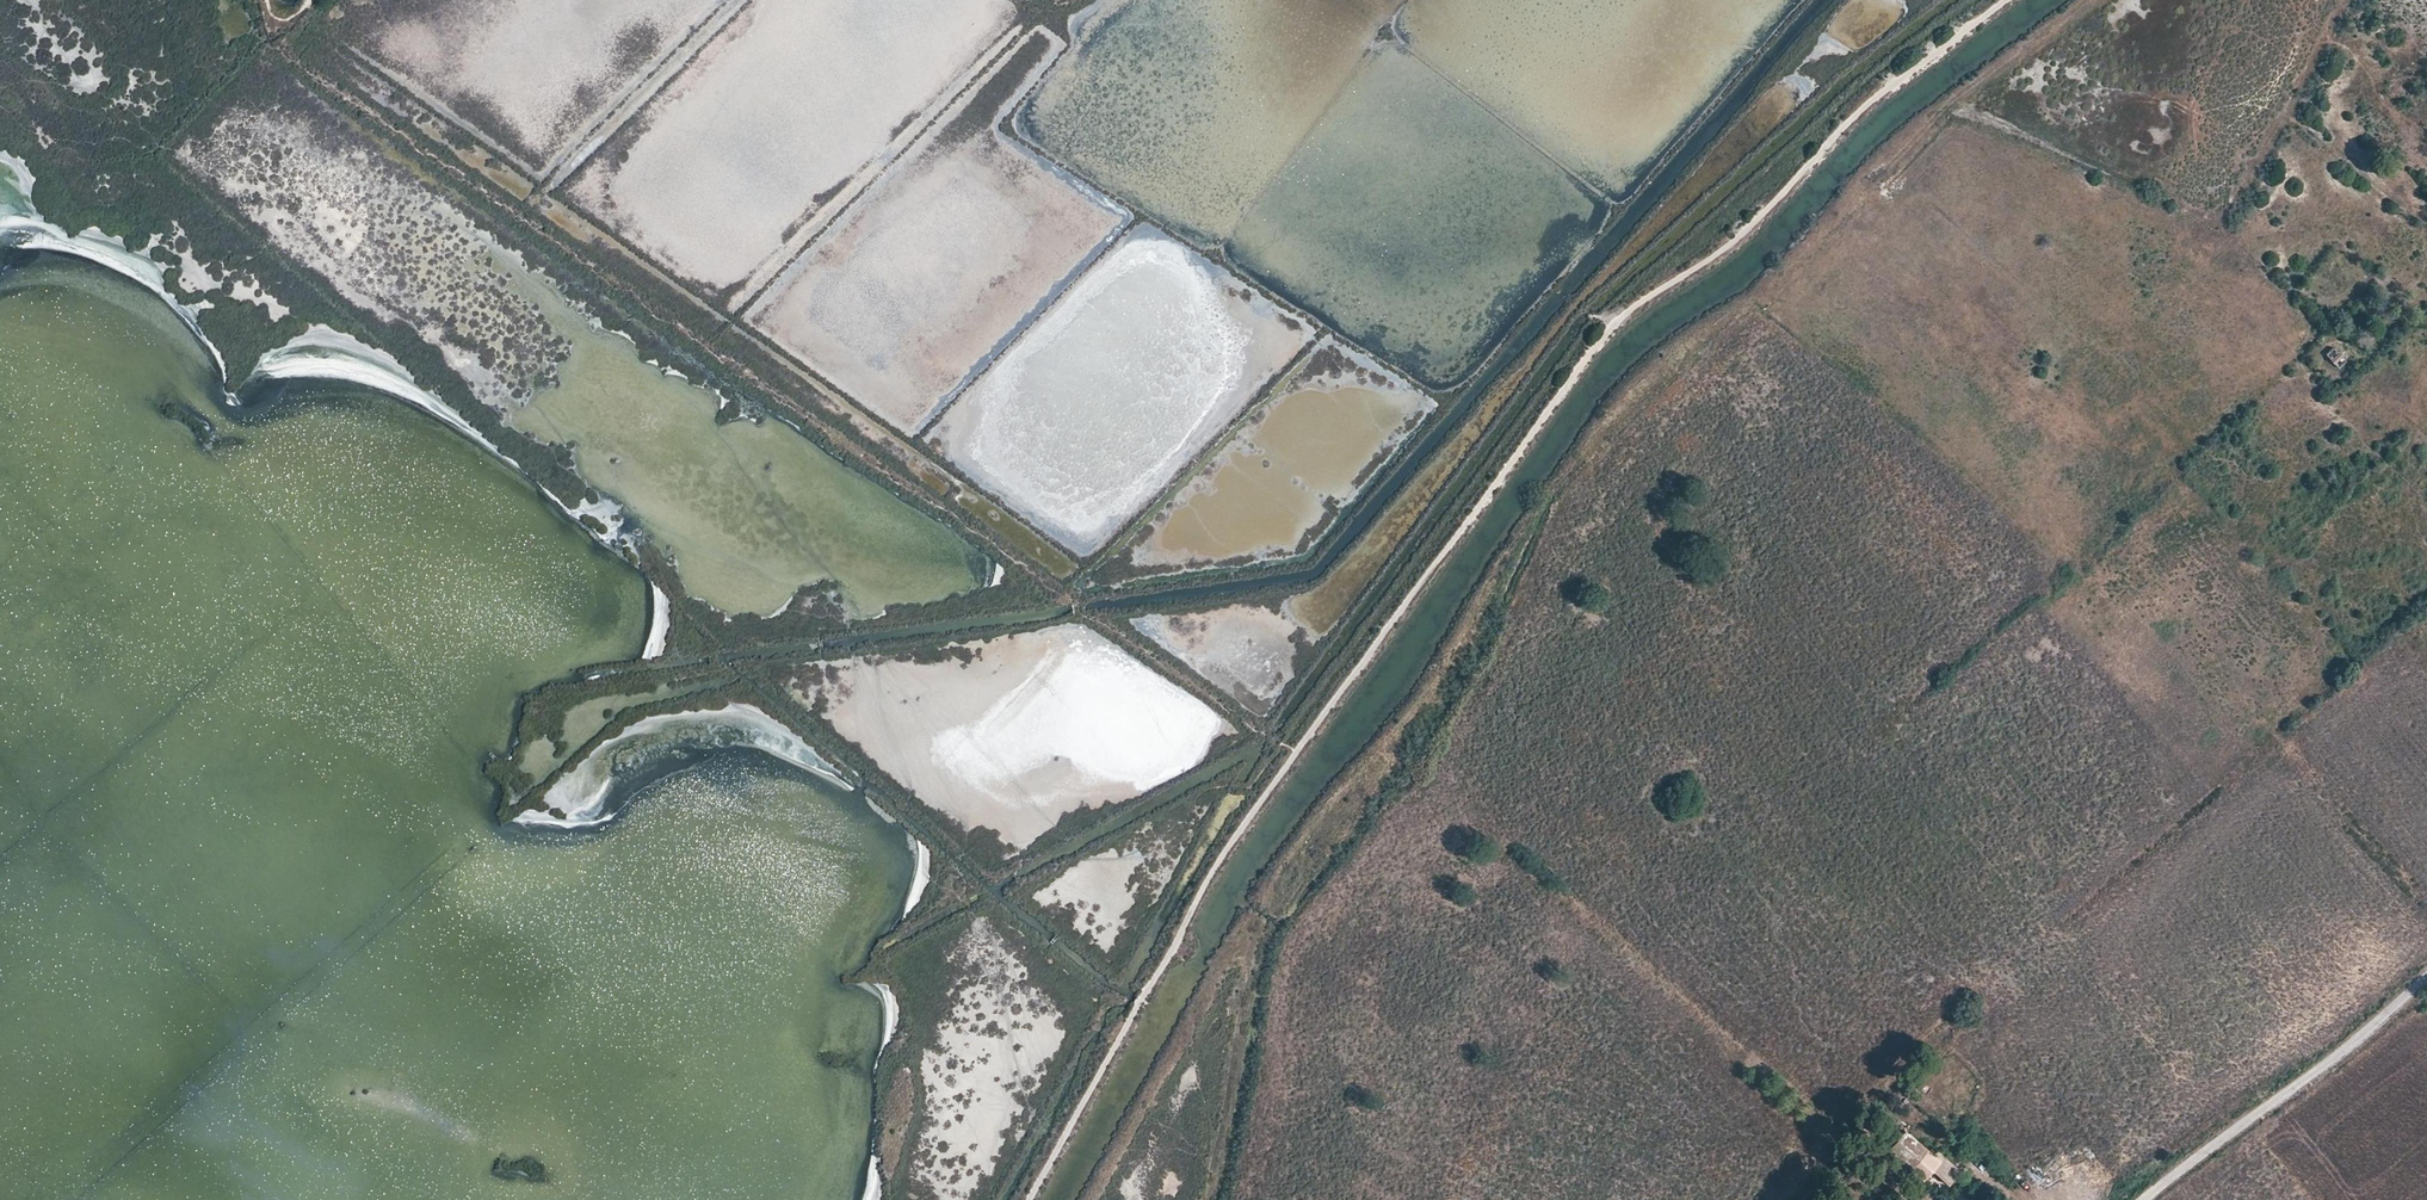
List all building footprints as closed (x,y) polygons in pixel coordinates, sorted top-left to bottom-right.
[(2340,368),(2348,360),(2334,345),(2326,354),(2340,368)] [(1139,979),(1145,983),(1149,976),(1142,973),(1139,979)] [(1124,1001),(1133,1006),(1143,988),(1135,983),(1124,1001)] [(1921,1179),(1939,1160),(1904,1128),(1886,1149),(1921,1179)] [(2069,1154),(2064,1156),(2071,1173),(2076,1171),(2069,1154)]
